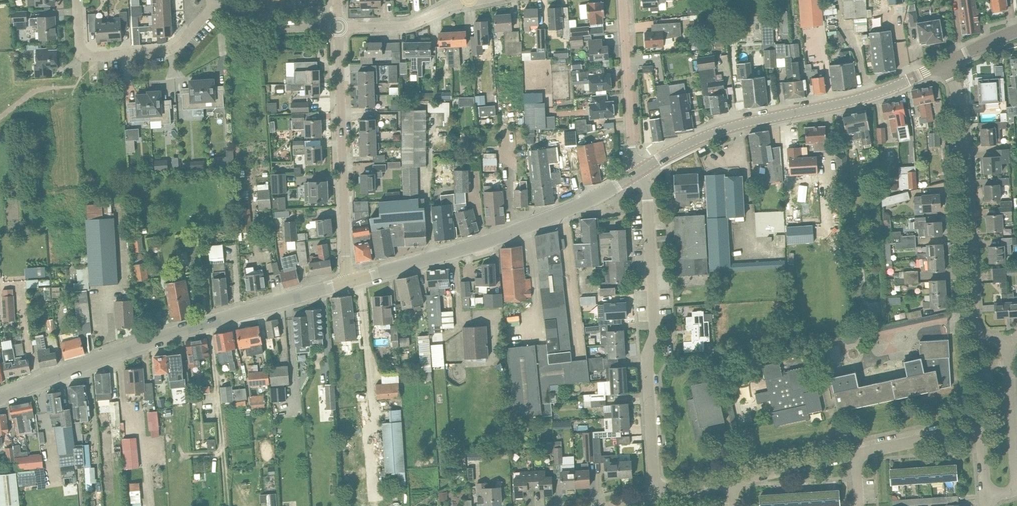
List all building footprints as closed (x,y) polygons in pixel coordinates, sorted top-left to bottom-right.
[(354,1),(361,1),(361,8),(381,8),(381,1),(391,0),(354,0),(354,1)] [(644,7),(651,7),(651,10),(659,10),(658,2),(665,2),(665,0),(643,0),(644,7)] [(801,27),(817,25),(815,0),(799,0),(801,27)] [(865,0),(843,0),(845,19),(866,17),(865,0)] [(975,0),(959,0),(960,10),(959,10),(961,25),(962,34),(980,32),(979,22),(977,8),(976,8),(975,0)] [(992,1),(993,11),(1007,9),(1006,5),(1007,5),(1006,0),(992,0),(992,1)] [(586,4),(588,18),(590,18),(591,24),(603,23),(602,17),(605,16),(603,2),(601,3),(601,1),(589,2),(589,4),(586,4)] [(171,14),(171,3),(152,4),(153,15),(171,14)] [(917,20),(915,11),(914,4),(910,4),(908,12),(911,26),(918,25),(921,44),(942,40),(941,30),(939,20),(930,21),(929,18),(917,20)] [(563,39),(570,39),(569,20),(563,20),(562,7),(548,8),(549,29),(557,29),(557,35),(563,35),(563,39)] [(539,25),(539,18),(538,8),(524,9),(525,31),(530,31),(530,25),(539,25)] [(27,11),(12,12),(12,22),(27,21),(27,11)] [(114,21),(108,22),(110,40),(122,40),(121,26),(128,25),(127,15),(127,11),(120,12),(120,17),(114,18),(114,21)] [(110,40),(108,22),(102,22),(102,18),(96,19),(96,13),(89,14),(90,28),(96,27),(97,41),(110,40)] [(172,25),(171,14),(153,15),(153,26),(172,25)] [(522,53),(522,52),(521,41),(520,41),(519,31),(512,31),(511,14),(495,15),(495,25),(496,30),(504,29),(506,54),(522,53)] [(39,25),(40,39),(46,39),(48,39),(56,38),(55,16),(30,18),(30,26),(39,25)] [(488,43),(488,31),(487,21),(475,22),(476,36),(471,37),(471,46),(472,54),(482,54),(482,44),(488,43)] [(646,47),(656,47),(663,46),(663,39),(681,35),(680,22),(656,24),(656,32),(645,32),(646,47)] [(773,22),(761,23),(763,50),(765,50),(766,53),(766,66),(776,66),(776,58),(775,53),(775,50),(775,43),(773,22)] [(172,25),(153,26),(147,26),(147,31),(154,30),(154,37),(173,36),(172,25)] [(595,26),(589,26),(571,28),(571,36),(596,33),(595,26)] [(818,26),(803,29),(804,38),(819,36),(818,26)] [(538,48),(545,48),(544,28),(537,29),(538,48)] [(870,32),(875,73),(896,70),(890,30),(870,32)] [(453,32),(454,62),(459,61),(459,45),(466,45),(466,41),(466,31),(453,32)] [(454,62),(453,32),(440,33),(440,46),(448,46),(449,62),(454,62)] [(571,44),(583,43),(583,41),(582,35),(570,36),(571,44)] [(591,60),(599,59),(609,58),(608,46),(603,46),(602,39),(592,40),(589,40),(591,60)] [(418,69),(418,42),(412,43),(412,41),(406,41),(406,43),(405,43),(405,56),(412,56),(412,69),(418,69)] [(431,42),(418,42),(418,69),(423,69),(423,56),(431,55),(431,42)] [(798,42),(790,43),(791,57),(799,56),(798,42)] [(382,55),(382,53),(382,43),(366,43),(366,53),(362,53),(362,63),(372,63),(372,56),(382,55)] [(36,77),(52,76),(52,68),(58,68),(57,50),(48,50),(48,48),(37,49),(38,67),(35,68),(36,77)] [(849,50),(841,51),(842,59),(849,58),(849,50)] [(721,70),(730,69),(728,54),(720,55),(721,70)] [(704,97),(706,107),(711,106),(712,114),(729,111),(728,106),(729,106),(727,94),(723,95),(722,89),(725,89),(723,80),(716,81),(714,67),(716,67),(714,56),(697,58),(703,97),(704,97)] [(1010,57),(1013,75),(1010,75),(1012,86),(1008,87),(1012,106),(1016,105),(1016,56),(1010,57)] [(796,98),(791,57),(785,58),(788,81),(782,82),(784,99),(796,98)] [(807,96),(806,86),(805,79),(800,80),(798,61),(792,62),(791,57),(796,98),(807,96)] [(742,79),(744,98),(745,108),(768,105),(765,76),(752,77),(750,61),(736,63),(738,79),(742,79)] [(830,65),(832,81),(833,90),(856,87),(853,62),(830,65)] [(596,68),(586,69),(578,69),(579,84),(590,83),(590,90),(612,88),(610,73),(597,75),(596,68)] [(818,69),(812,69),(806,70),(807,79),(810,78),(811,85),(813,84),(814,94),(827,92),(825,76),(819,77),(818,69)] [(306,83),(319,83),(319,70),(306,70),(306,83)] [(374,82),(374,83),(377,83),(377,77),(374,77),(374,70),(368,71),(358,71),(359,83),(374,82)] [(216,107),(215,91),(214,79),(210,79),(210,78),(211,78),(211,77),(202,78),(204,108),(216,107)] [(192,109),(204,108),(202,78),(193,78),(193,79),(194,79),(194,80),(190,80),(191,92),(192,109)] [(979,103),(972,104),(973,113),(984,112),(983,103),(989,103),(1002,102),(1001,101),(1005,101),(1005,96),(1004,86),(1000,87),(999,78),(978,79),(979,103)] [(374,82),(359,83),(359,95),(375,94),(374,83),(374,82)] [(319,83),(306,83),(306,96),(310,96),(320,96),(319,83)] [(668,84),(655,86),(658,102),(659,105),(659,107),(660,109),(664,138),(665,138),(664,136),(676,134),(675,131),(693,129),(692,119),(690,111),(690,109),(689,101),(691,101),(690,93),(670,95),(668,85),(668,84)] [(932,86),(921,88),(927,117),(932,116),(930,102),(935,101),(932,86)] [(927,117),(921,88),(911,90),(913,100),(914,105),(919,104),(922,118),(927,117)] [(223,90),(215,91),(216,107),(224,107),(223,90)] [(150,120),(161,120),(163,120),(162,105),(161,91),(149,92),(150,120)] [(138,121),(150,120),(149,92),(148,92),(141,93),(141,95),(137,95),(138,107),(138,121)] [(191,92),(182,93),(183,109),(192,109),(191,92)] [(375,94),(359,95),(360,107),(370,107),(375,106),(375,100),(377,100),(377,94),(375,94)] [(485,95),(476,95),(476,104),(486,104),(485,95)] [(607,95),(597,96),(592,96),(592,103),(589,104),(591,119),(614,116),(613,101),(607,102),(607,95)] [(474,97),(459,97),(459,106),(475,106),(474,97)] [(903,100),(892,102),(899,136),(899,138),(909,137),(906,124),(905,124),(904,115),(906,115),(903,100)] [(309,101),(292,102),(292,112),(310,111),(309,101)] [(653,109),(649,110),(650,117),(653,142),(664,140),(664,138),(660,109),(659,107),(659,105),(658,102),(653,102),(652,101),(653,109)] [(532,102),(525,102),(526,129),(547,128),(545,102),(532,102)] [(899,136),(892,102),(882,104),(884,119),(890,118),(892,132),(893,132),(894,137),(899,136)] [(495,104),(480,106),(480,116),(496,114),(495,104)] [(163,120),(161,120),(162,124),(171,123),(170,105),(162,105),(163,120)] [(138,107),(129,107),(130,122),(138,121),(138,107)] [(1010,108),(1006,109),(1007,114),(1013,113),(1013,116),(1016,116),(1016,113),(1016,108),(1010,108)] [(403,161),(426,161),(426,110),(403,110),(403,161)] [(872,143),(868,120),(866,110),(843,115),(845,125),(846,134),(847,134),(848,140),(857,138),(861,138),(863,144),(872,143)] [(306,136),(311,136),(321,136),(321,120),(304,120),(304,113),(292,113),(293,129),(306,128),(306,136)] [(586,118),(576,119),(577,133),(593,130),(592,122),(587,123),(586,118)] [(360,131),(376,131),(378,131),(378,125),(376,125),(376,119),(370,119),(360,119),(360,131)] [(1002,142),(1001,134),(1001,128),(1007,128),(1006,121),(990,122),(991,128),(981,128),(982,144),(997,143),(1002,142)] [(826,142),(826,136),(825,126),(805,127),(806,137),(806,143),(814,143),(815,149),(824,148),(824,142),(826,142)] [(878,143),(886,143),(885,128),(877,128),(878,143)] [(135,129),(126,130),(126,140),(136,140),(135,129)] [(782,174),(781,146),(771,147),(768,130),(749,133),(751,143),(754,163),(757,163),(757,164),(768,163),(769,165),(765,166),(767,176),(772,176),(772,182),(782,180),(782,174)] [(376,131),(360,131),(361,144),(377,143),(376,131)] [(929,146),(930,145),(940,145),(939,132),(929,133),(929,146)] [(401,133),(393,133),(393,141),(401,140),(401,133)] [(307,162),(312,162),(322,162),(321,146),(311,146),(304,146),(303,140),(293,141),(294,154),(306,154),(307,162)] [(597,159),(606,157),(603,140),(593,142),(577,145),(580,164),(598,161),(597,159)] [(379,143),(377,143),(361,144),(361,156),(371,155),(374,155),(374,161),(386,161),(386,155),(377,155),(377,148),(379,148),(379,143)] [(553,147),(529,151),(533,190),(535,205),(555,203),(552,187),(556,186),(556,184),(561,184),(560,171),(551,172),(550,163),(559,162),(557,147),(553,147)] [(800,147),(788,148),(789,159),(790,174),(818,173),(817,156),(800,157),(800,147)] [(1008,149),(1006,149),(996,150),(996,156),(983,157),(984,173),(1000,172),(999,163),(1009,162),(1008,149)] [(233,150),(226,150),(227,156),(227,165),(234,165),(233,150)] [(497,170),(497,152),(484,153),(484,170),(497,170)] [(598,161),(580,164),(583,175),(584,185),(601,182),(598,164),(607,162),(606,157),(597,159),(598,161)] [(167,159),(154,160),(155,170),(168,169),(168,167),(168,165),(168,162),(167,159)] [(610,163),(608,166),(608,169),(617,168),(616,160),(610,161),(610,163)] [(426,161),(403,161),(404,199),(379,202),(380,216),(370,217),(377,259),(395,256),(393,245),(406,245),(406,246),(427,244),(426,234),(426,207),(419,207),(419,197),(418,197),(418,196),(417,181),(428,181),(427,166),(426,166),(426,161)] [(386,164),(384,164),(374,165),(374,174),(362,174),(362,192),(376,191),(375,177),(383,176),(382,171),(386,171),(386,164)] [(847,164),(836,165),(837,184),(848,183),(847,164)] [(898,166),(899,189),(908,188),(907,172),(916,172),(915,164),(898,166)] [(458,170),(454,170),(455,192),(471,191),(470,169),(458,170)] [(700,199),(699,184),(698,173),(674,174),(676,206),(686,205),(690,205),(690,195),(694,195),(694,200),(700,199)] [(708,218),(728,217),(744,216),(742,176),(725,177),(725,174),(705,175),(706,185),(708,218)] [(287,175),(272,175),(272,194),(287,194),(287,175)] [(1009,177),(1001,177),(991,178),(991,185),(984,185),(985,200),(995,199),(999,199),(999,185),(1009,184),(1009,177)] [(327,187),(326,184),(327,184),(328,184),(328,183),(327,181),(309,182),(309,183),(305,183),(306,201),(310,201),(310,202),(328,201),(328,198),(330,198),(330,190),(328,190),(328,188),(328,187),(327,187)] [(515,189),(515,196),(515,206),(528,205),(528,195),(527,189),(526,181),(520,181),(520,189),(515,189)] [(259,208),(271,207),(270,189),(258,190),(259,208)] [(484,192),(486,214),(486,224),(505,223),(504,213),(503,190),(484,192)] [(883,198),(885,205),(910,199),(908,191),(883,198)] [(800,223),(826,223),(826,192),(792,192),(792,207),(800,207),(800,223)] [(440,205),(433,205),(435,236),(436,240),(455,238),(455,237),(455,235),(457,235),(457,227),(454,227),(452,210),(455,210),(454,194),(439,196),(440,205)] [(923,211),(930,210),(940,209),(939,194),(914,196),(915,204),(923,203),(923,211)] [(274,207),(286,206),(285,196),(274,197),(274,207)] [(355,201),(353,201),(353,212),(354,221),(353,221),(353,227),(354,236),(353,236),(358,262),(374,259),(370,237),(371,237),(367,217),(368,216),(368,201),(355,201)] [(86,219),(89,265),(90,281),(90,283),(118,281),(114,213),(112,213),(111,202),(88,204),(88,219),(86,219)] [(455,212),(460,227),(462,237),(479,232),(477,223),(473,208),(466,209),(467,202),(455,202),(456,212),(455,212)] [(1011,207),(1000,207),(999,207),(999,214),(986,215),(988,231),(1002,230),(1002,223),(1012,222),(1011,207)] [(675,258),(675,273),(676,276),(686,275),(709,274),(705,214),(674,216),(676,258),(675,258)] [(601,254),(599,231),(598,217),(580,219),(582,242),(574,243),(575,253),(576,267),(602,264),(601,254)] [(728,217),(708,218),(711,268),(731,266),(728,217)] [(285,219),(286,239),(297,238),(295,218),(285,219)] [(318,236),(323,236),(333,235),(331,218),(321,219),(316,219),(317,227),(310,228),(311,237),(318,236)] [(926,236),(932,236),(942,235),(941,221),(926,222),(925,220),(915,220),(914,220),(914,228),(926,227),(926,236)] [(610,275),(624,274),(623,259),(627,259),(625,232),(627,232),(627,225),(617,225),(617,230),(599,231),(601,254),(607,253),(607,260),(604,260),(605,276),(610,276),(610,275)] [(813,225),(786,226),(788,244),(814,242),(813,225)] [(563,284),(562,274),(563,274),(560,249),(565,249),(564,240),(559,240),(558,230),(546,233),(552,286),(563,284)] [(902,242),(916,241),(916,235),(901,235),(901,230),(890,231),(884,231),(885,243),(890,242),(902,242)] [(552,286),(546,233),(535,235),(540,281),(540,287),(552,286)] [(143,251),(142,235),(132,236),(134,252),(143,251)] [(989,247),(990,262),(1000,261),(1005,261),(1004,254),(1011,253),(1011,244),(1013,244),(1016,243),(1016,237),(1013,237),(1011,237),(1001,238),(1002,246),(989,247)] [(299,264),(308,263),(305,240),(296,241),(299,264)] [(309,258),(310,265),(312,275),(332,271),(327,243),(317,244),(319,256),(314,257),(313,255),(309,256),(310,257),(309,258)] [(222,244),(207,246),(208,254),(210,253),(211,263),(213,263),(215,294),(216,304),(228,303),(227,293),(225,262),(224,262),(223,252),(222,244)] [(918,259),(928,258),(943,257),(943,244),(933,245),(927,245),(927,252),(918,252),(918,259)] [(534,289),(531,289),(530,278),(525,278),(523,267),(522,245),(501,248),(502,257),(505,301),(527,300),(526,297),(535,296),(534,289)] [(285,269),(280,271),(281,277),(284,287),(300,283),(299,279),(298,273),(295,264),(298,263),(296,254),(281,258),(285,269)] [(943,257),(928,258),(928,265),(921,265),(921,272),(934,271),(944,270),(943,257)] [(145,263),(135,264),(137,281),(148,279),(145,263)] [(477,287),(496,286),(495,263),(483,264),(483,277),(476,277),(477,287)] [(74,283),(74,291),(79,335),(74,336),(73,331),(61,335),(63,341),(62,342),(64,349),(66,359),(85,354),(85,352),(89,351),(87,346),(88,346),(87,334),(91,334),(90,324),(87,290),(89,290),(89,282),(90,281),(89,265),(77,266),(79,282),(74,283)] [(245,267),(247,281),(248,291),(265,289),(263,269),(254,270),(254,266),(245,267)] [(45,267),(25,268),(26,278),(46,276),(45,267)] [(1007,281),(1006,272),(1006,268),(1006,267),(992,268),(993,282),(1007,281)] [(438,270),(440,294),(446,294),(445,287),(450,286),(449,279),(449,269),(438,270)] [(440,294),(438,270),(427,271),(428,288),(430,288),(431,294),(427,295),(428,304),(429,333),(442,332),(440,294)] [(424,304),(419,284),(417,274),(397,278),(399,288),(404,308),(424,304)] [(610,276),(605,276),(605,281),(600,282),(601,295),(615,294),(615,282),(624,282),(624,274),(610,275),(610,276)] [(166,283),(171,311),(173,321),(192,317),(190,307),(185,279),(166,283)] [(930,293),(946,292),(945,279),(935,280),(929,280),(930,287),(923,288),(923,294),(930,293)] [(470,280),(460,280),(461,296),(470,295),(470,280)] [(540,287),(547,339),(546,339),(547,344),(549,363),(536,365),(539,404),(541,403),(551,403),(550,394),(549,385),(549,384),(558,383),(589,381),(585,333),(587,333),(586,326),(585,326),(584,314),(582,314),(582,312),(579,312),(575,282),(563,284),(552,286),(540,287)] [(14,287),(4,288),(6,320),(17,319),(14,287)] [(946,292),(930,293),(931,301),(923,301),(923,307),(937,307),(947,306),(946,292)] [(1009,317),(1008,293),(1001,294),(1002,302),(995,302),(996,318),(1009,317)] [(1008,293),(1009,317),(1016,316),(1016,301),(1014,301),(1014,293),(1008,293)] [(490,306),(503,306),(502,294),(489,295),(490,306)] [(351,295),(331,297),(336,341),(333,341),(335,360),(363,358),(361,338),(356,338),(351,295)] [(390,295),(373,297),(374,307),(375,323),(380,323),(380,329),(391,329),(390,325),(390,322),(392,322),(391,305),(390,295)] [(593,298),(580,299),(581,307),(593,306),(593,298)] [(115,301),(117,317),(117,327),(123,327),(123,328),(124,328),(124,327),(133,326),(132,300),(115,301)] [(441,300),(443,328),(454,327),(453,311),(448,312),(447,300),(441,300)] [(601,313),(599,313),(600,325),(621,323),(620,317),(626,317),(626,302),(605,303),(605,304),(600,305),(601,313)] [(310,345),(323,344),(322,338),(323,338),(321,308),(307,309),(307,315),(310,345)] [(921,308),(907,311),(908,317),(923,314),(921,308)] [(687,334),(684,334),(684,341),(685,351),(704,350),(704,341),(710,341),(708,321),(712,321),(712,313),(704,314),(703,311),(692,311),(693,317),(686,317),(687,334)] [(823,343),(947,316),(947,311),(822,338),(823,343)] [(307,315),(294,316),(296,346),(297,346),(297,352),(311,351),(310,345),(307,315)] [(281,336),(279,328),(278,319),(266,321),(268,331),(269,338),(281,336)] [(465,358),(488,357),(486,325),(463,327),(465,358)] [(259,326),(248,328),(253,354),(258,353),(257,344),(262,343),(259,326)] [(253,354),(248,328),(237,330),(240,347),(246,346),(247,355),(253,354)] [(224,332),(231,371),(236,370),(234,361),(232,349),(237,348),(235,340),(233,330),(224,332)] [(608,344),(624,343),(623,330),(613,331),(607,331),(608,338),(600,338),(600,345),(608,344)] [(231,371),(224,332),(214,334),(220,364),(229,362),(230,371),(231,371)] [(43,334),(35,336),(38,350),(39,357),(41,367),(58,363),(56,354),(56,352),(51,353),(50,348),(46,349),(43,334)] [(428,334),(418,335),(421,371),(431,371),(428,334)] [(411,345),(410,337),(400,338),(401,346),(411,345)] [(209,357),(209,348),(207,338),(197,340),(199,359),(209,357)] [(949,357),(950,357),(948,339),(938,339),(920,341),(919,349),(921,358),(904,361),(907,375),(859,386),(856,371),(831,377),(833,392),(836,401),(838,411),(940,389),(940,388),(951,386),(949,357)] [(199,359),(197,340),(186,341),(189,360),(194,359),(195,364),(200,364),(199,359)] [(17,355),(24,354),(22,343),(15,344),(17,355)] [(625,357),(624,343),(608,344),(609,357),(615,357),(625,357)] [(549,363),(547,344),(539,344),(539,345),(535,346),(535,344),(507,347),(508,357),(515,417),(542,416),(541,403),(539,404),(536,365),(549,363)] [(169,372),(170,387),(186,386),(185,378),(184,378),(183,371),(182,363),(181,353),(175,354),(174,352),(170,353),(169,354),(167,355),(169,372)] [(18,374),(16,358),(13,358),(14,360),(11,361),(10,353),(2,354),(4,362),(4,366),(6,376),(18,374)] [(169,372),(167,355),(154,356),(155,366),(154,367),(156,383),(162,383),(161,373),(169,372)] [(16,358),(18,374),(30,372),(28,358),(22,359),(22,356),(17,357),(16,358)] [(771,412),(773,417),(775,427),(810,419),(808,413),(822,410),(818,389),(811,391),(809,380),(815,379),(813,369),(806,370),(806,366),(788,370),(789,374),(783,375),(780,361),(761,365),(764,379),(769,378),(771,389),(755,393),(757,403),(773,399),(776,411),(771,412)] [(249,385),(269,384),(268,371),(258,371),(258,364),(248,365),(249,385)] [(290,384),(288,365),(271,367),(273,385),(290,384)] [(610,367),(610,376),(606,376),(606,381),(626,380),(626,367),(616,367),(610,367)] [(154,399),(153,392),(153,382),(144,383),(143,368),(132,369),(132,368),(130,368),(130,369),(125,370),(126,392),(144,391),(145,400),(154,399)] [(377,398),(400,397),(398,371),(381,373),(382,383),(376,384),(377,398)] [(111,391),(111,383),(110,373),(95,374),(96,384),(97,392),(111,391)] [(727,435),(725,425),(715,379),(691,384),(694,398),(687,400),(696,442),(727,435)] [(626,380),(606,381),(605,381),(606,394),(627,393),(626,380)] [(558,383),(549,384),(549,385),(550,394),(559,393),(558,383)] [(77,385),(81,421),(82,421),(91,420),(89,400),(88,400),(86,384),(77,385)] [(334,384),(326,385),(327,409),(335,409),(334,384)] [(81,421),(77,385),(68,386),(70,402),(74,402),(76,421),(81,421)] [(233,401),(232,389),(232,386),(221,387),(222,402),(233,401)] [(271,388),(272,402),(286,401),(285,387),(271,388)] [(246,388),(232,389),(233,401),(247,399),(246,388)] [(75,448),(71,419),(70,409),(63,410),(61,391),(47,393),(48,400),(47,401),(47,402),(49,412),(50,412),(51,418),(61,417),(62,425),(55,426),(59,454),(74,452),(74,448),(75,448)] [(111,391),(97,392),(97,400),(112,399),(111,391)] [(592,400),(605,399),(605,393),(583,394),(583,397),(578,397),(579,401),(592,400)] [(258,395),(251,396),(252,407),(265,406),(264,394),(258,395)] [(113,426),(120,425),(118,401),(111,401),(113,426)] [(20,404),(25,432),(31,431),(28,414),(33,413),(33,411),(31,402),(20,404)] [(604,418),(629,416),(628,403),(618,404),(612,404),(612,411),(604,412),(604,418)] [(25,432),(20,404),(8,406),(10,416),(11,417),(15,416),(18,433),(25,432)] [(386,473),(405,471),(400,409),(389,410),(390,422),(382,422),(386,473)] [(158,411),(150,412),(151,430),(159,429),(158,411)] [(7,433),(8,433),(8,432),(5,413),(0,414),(0,434),(7,433)] [(629,416),(604,418),(605,431),(592,432),(593,438),(599,438),(616,437),(621,436),(621,430),(629,430),(629,416)] [(630,436),(621,436),(616,437),(617,444),(630,443),(630,436)] [(136,438),(123,439),(123,444),(124,451),(124,452),(137,451),(136,438)] [(600,452),(599,438),(593,438),(593,446),(594,461),(594,463),(602,462),(601,452),(600,452)] [(216,439),(208,439),(208,450),(216,450),(216,439)] [(594,461),(593,446),(585,446),(586,461),(594,461)] [(555,462),(563,462),(562,447),(554,448),(555,462)] [(85,467),(83,448),(75,449),(77,468),(85,467)] [(41,454),(28,455),(30,467),(43,466),(41,454)] [(619,477),(618,461),(617,454),(609,455),(610,458),(604,459),(605,462),(606,478),(619,477)] [(28,455),(14,457),(15,469),(30,467),(28,455)] [(631,460),(618,461),(619,477),(632,476),(631,460)] [(582,470),(575,470),(576,487),(590,486),(589,476),(588,463),(582,463),(582,470)] [(576,487),(575,470),(568,471),(568,464),(561,464),(562,487),(576,487)] [(943,466),(944,480),(944,486),(957,485),(956,465),(943,466)] [(943,466),(929,467),(931,481),(944,480),(943,466)] [(931,481),(929,467),(916,468),(917,482),(931,481)] [(916,468),(903,469),(904,483),(917,482),(916,468)] [(464,482),(464,469),(453,469),(453,482),(464,482)] [(904,483),(903,469),(890,469),(891,484),(904,483)] [(545,470),(533,471),(534,490),(544,489),(544,495),(553,495),(553,485),(552,475),(545,476),(545,470)] [(534,490),(533,471),(515,472),(514,474),(515,497),(524,496),(523,490),(534,490)] [(15,472),(0,474),(0,505),(19,505),(15,472)] [(130,505),(140,504),(140,482),(130,483),(130,505)] [(477,483),(477,495),(478,505),(502,503),(501,487),(487,488),(487,483),(477,483)] [(838,490),(825,491),(826,505),(839,504),(838,490)] [(825,491),(812,492),(813,505),(816,505),(826,505),(825,491)] [(261,502),(268,501),(268,505),(277,505),(276,492),(260,493),(261,502)] [(440,501),(448,501),(447,492),(440,492),(440,501)] [(812,492),(799,493),(800,505),(813,505),(812,492)] [(786,494),(787,505),(800,505),(799,493),(786,494)] [(773,495),(774,505),(787,505),(786,494),(773,495)] [(773,495),(760,495),(761,505),(774,505),(773,495)]
